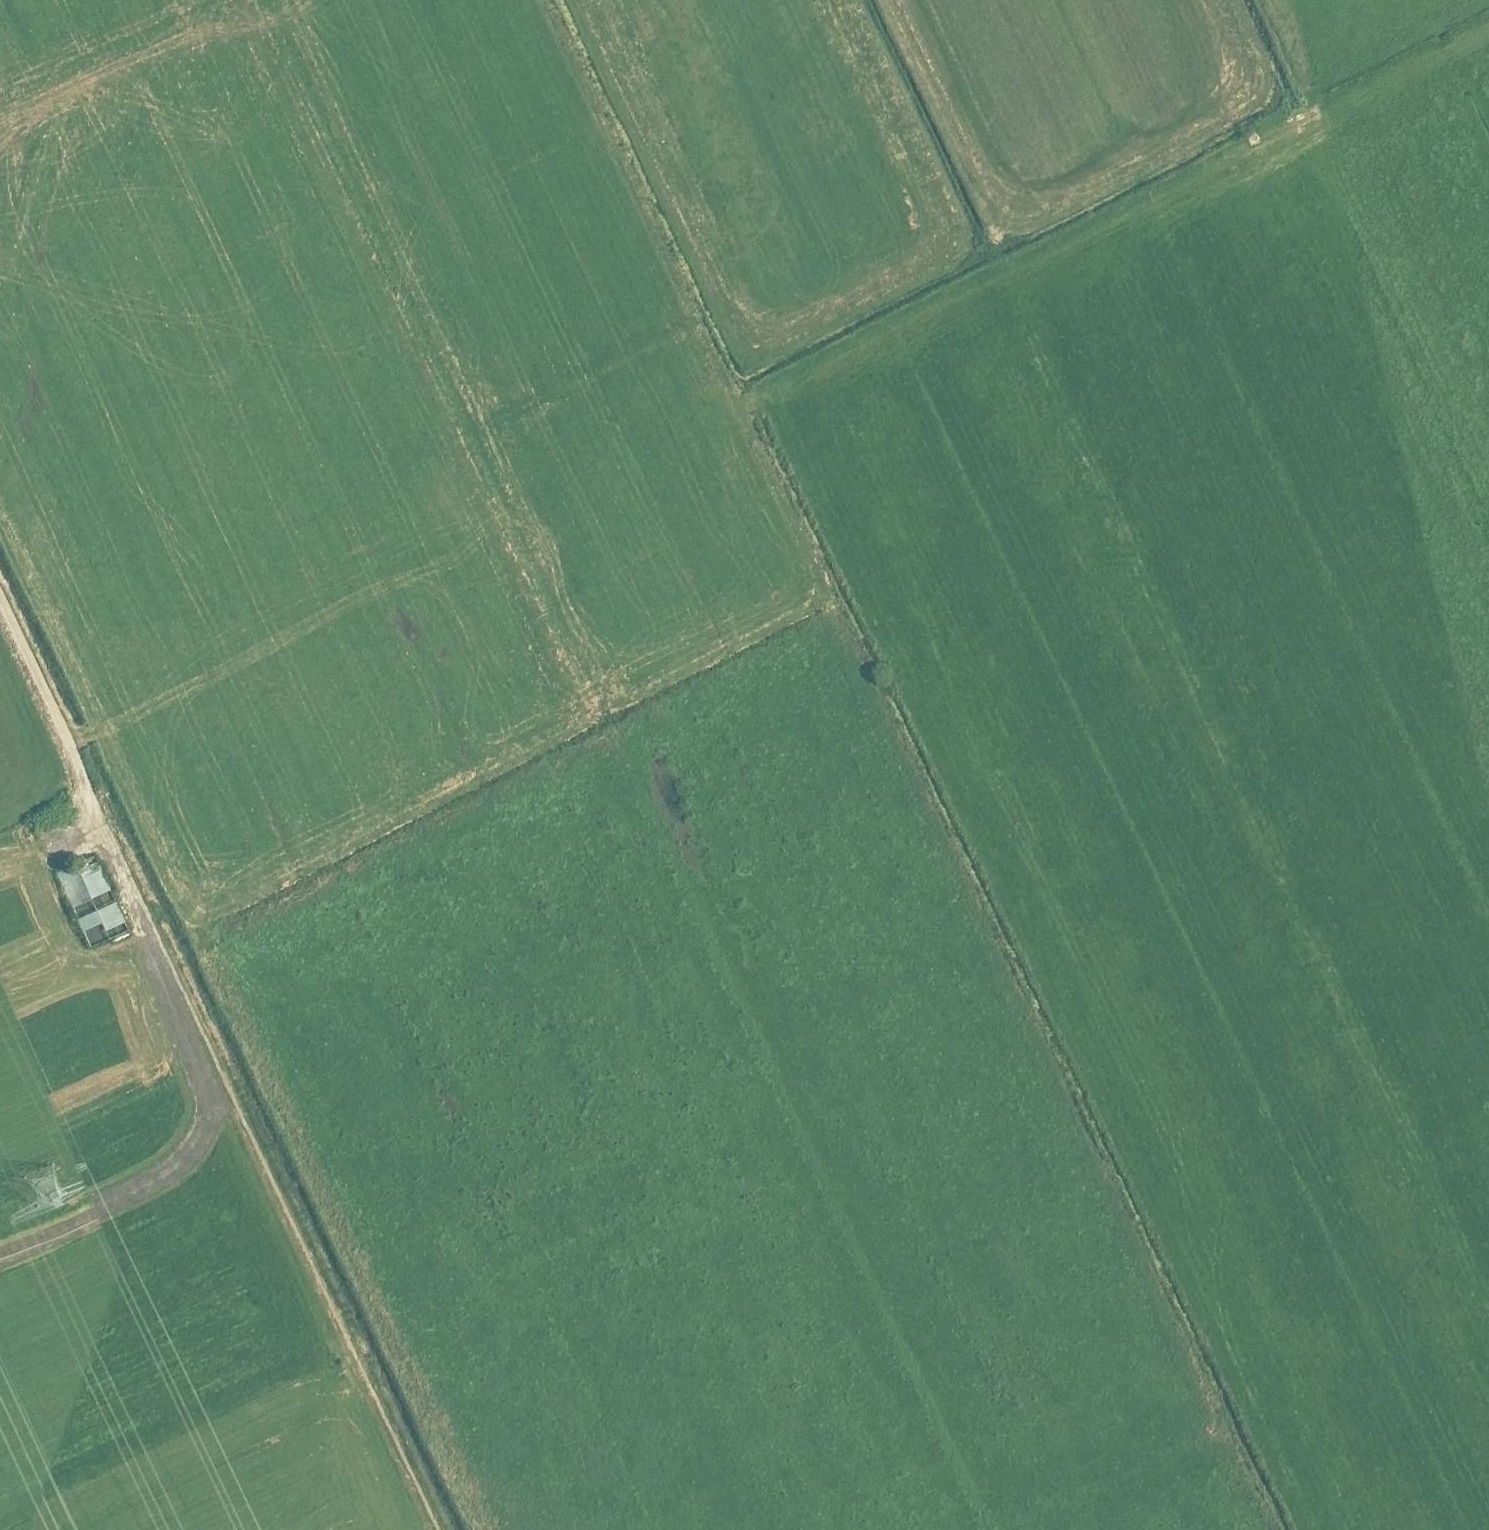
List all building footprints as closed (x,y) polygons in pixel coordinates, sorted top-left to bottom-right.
[(107,846),(69,860),(83,897),(101,890),(105,901),(86,908),(94,930),(133,916),(107,846)]
